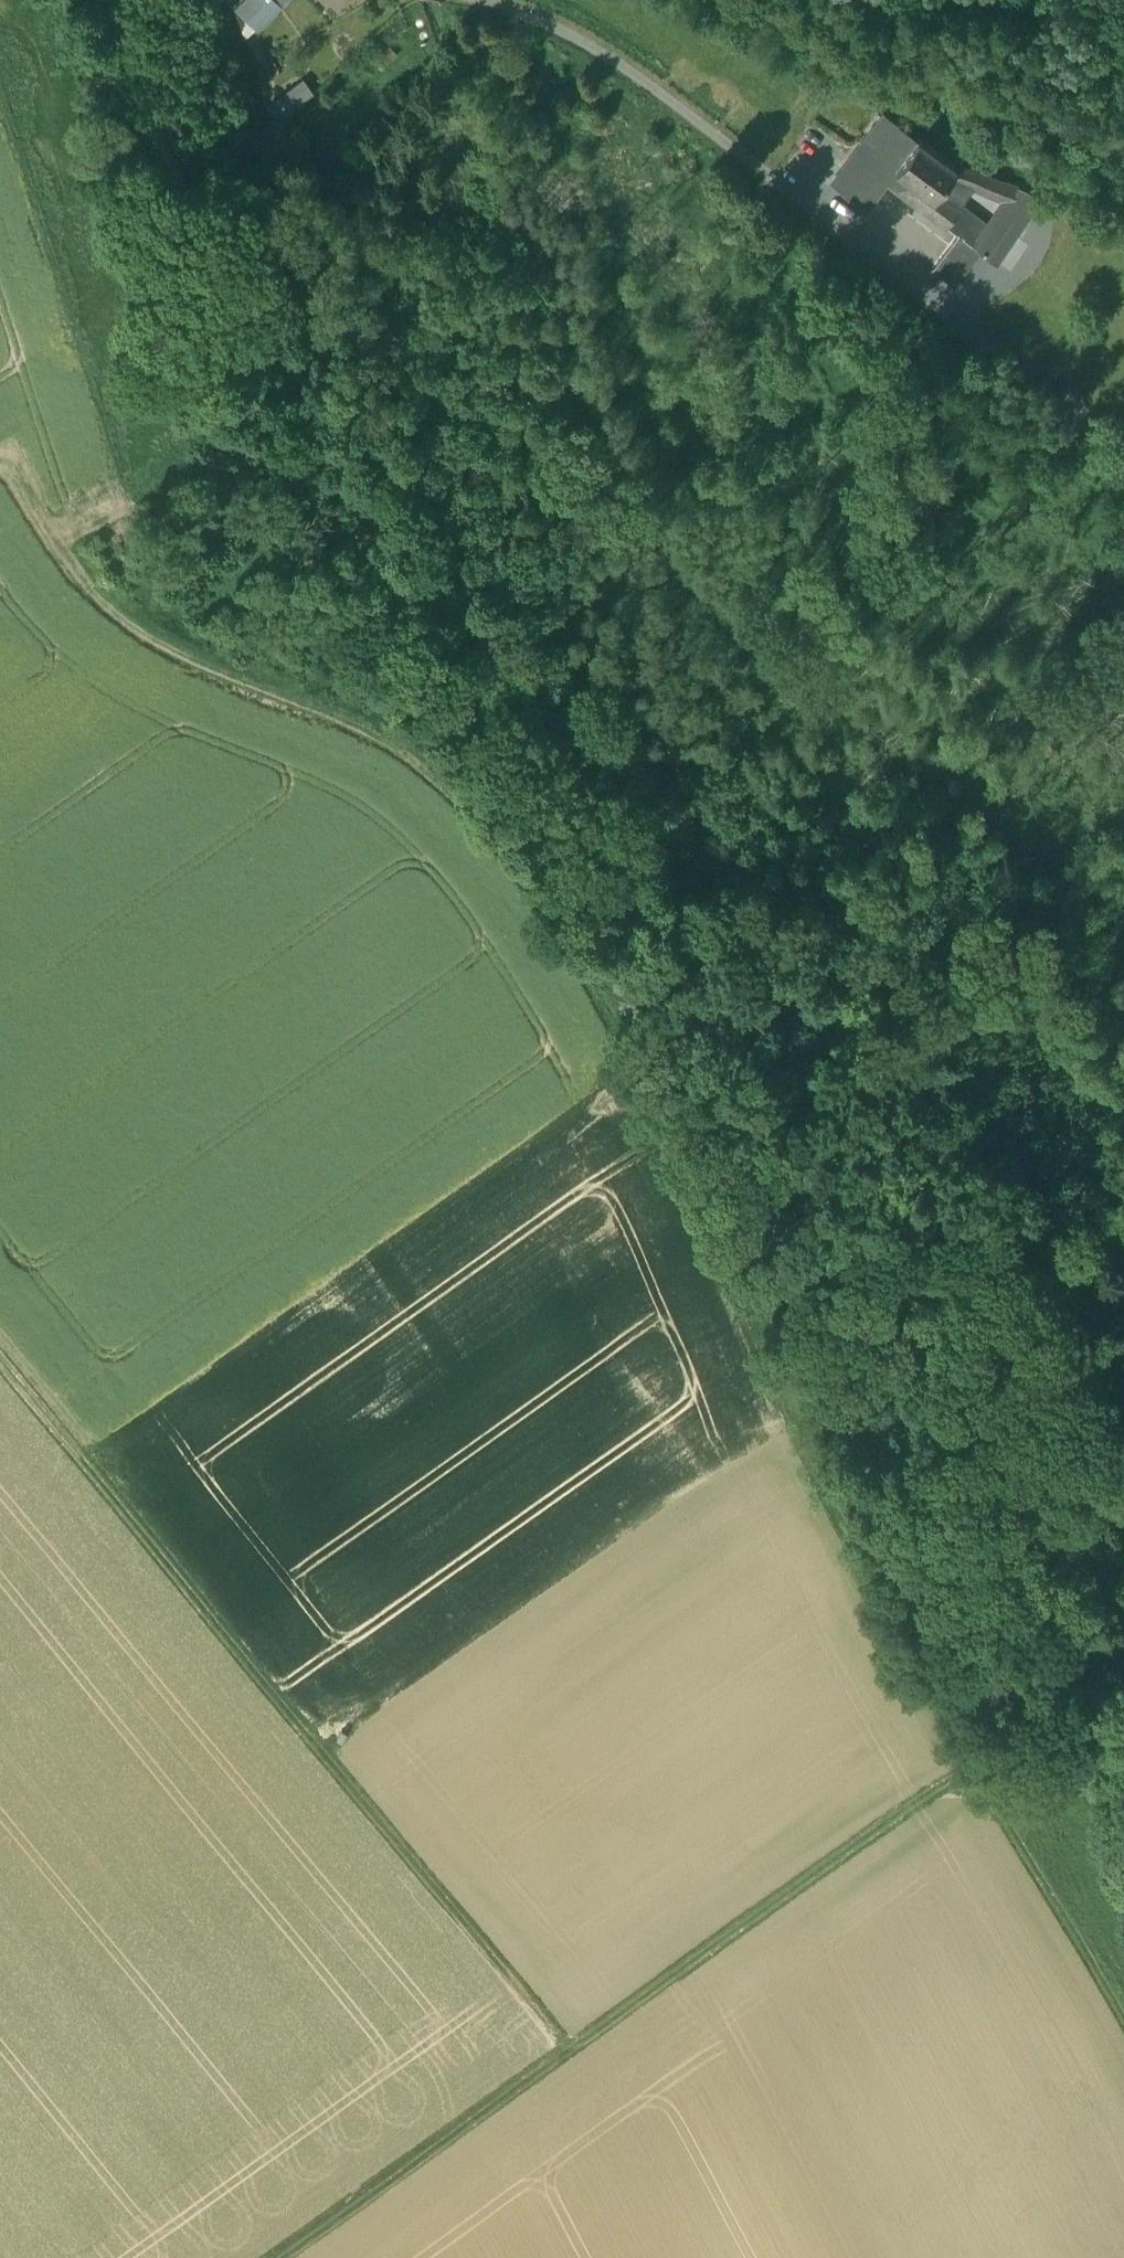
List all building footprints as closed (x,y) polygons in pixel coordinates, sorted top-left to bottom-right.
[(237,14),(259,34),(289,0),(250,0),(237,14)] [(304,85),(268,115),(281,130),(316,100),(304,85)] [(884,113),(830,185),(864,211),(887,180),(917,139),(884,113)] [(957,165),(920,135),(917,139),(887,180),(946,225),(967,194),(946,180),(949,175),(957,165)] [(1043,194),(957,165),(949,175),(1007,201),(1031,211),(1043,194)] [(1031,211),(1007,201),(982,238),(975,247),(977,249),(995,263),(1031,211)] [(982,238),(965,226),(959,235),(975,247),(982,238)] [(959,235),(958,234),(951,244),(970,258),(977,249),(975,247),(959,235)] [(970,258),(951,244),(943,257),(962,270),(970,258)]
